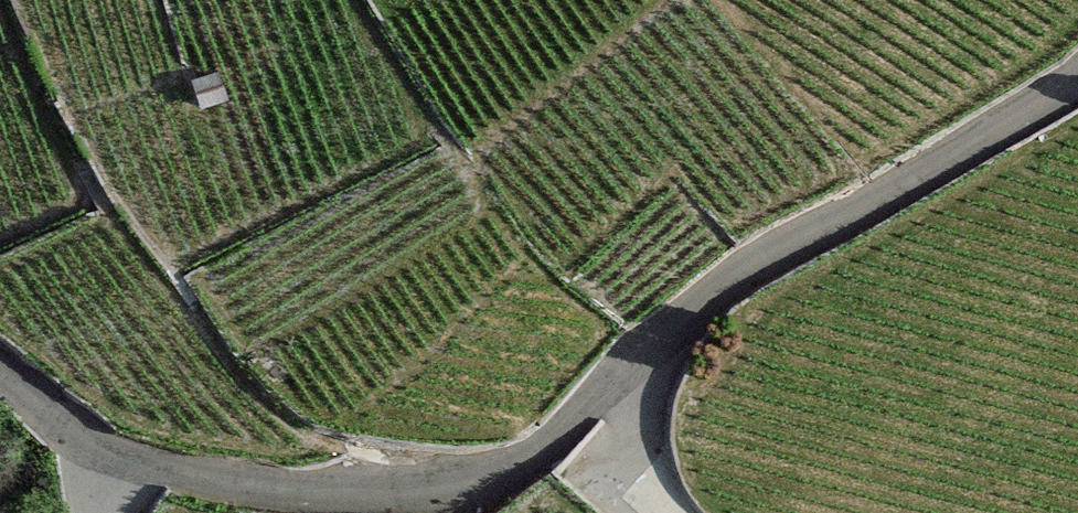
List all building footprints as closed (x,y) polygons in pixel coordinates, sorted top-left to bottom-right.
[(188,71),(199,102),(223,87),(215,62),(188,71)]
